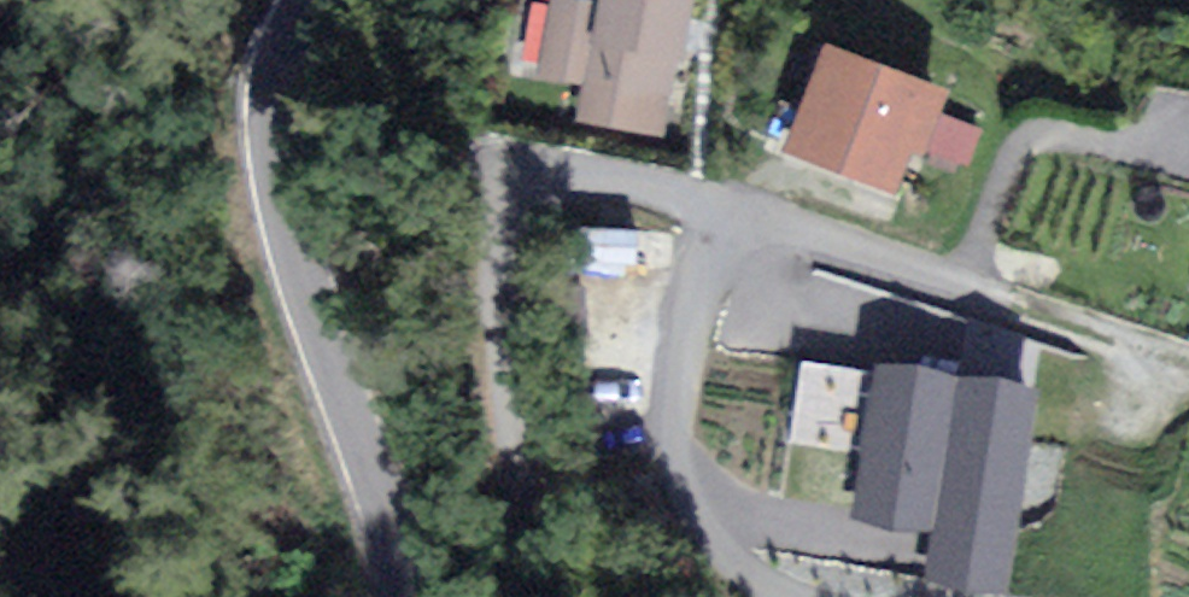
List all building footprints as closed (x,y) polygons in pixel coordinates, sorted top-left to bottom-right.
[(609,40),(592,36),(599,4),(576,0),(565,0),(551,73),(599,83),(592,121),(665,135),(691,0),(617,0),(609,40)] [(944,92),(839,47),(794,150),(900,195),(944,92)] [(970,321),(965,373),(1037,379),(1042,327),(970,321)] [(934,534),(956,385),(874,373),(852,522),(934,534)] [(1010,596),(1040,397),(956,385),(934,534),(927,585),(1010,596)]
